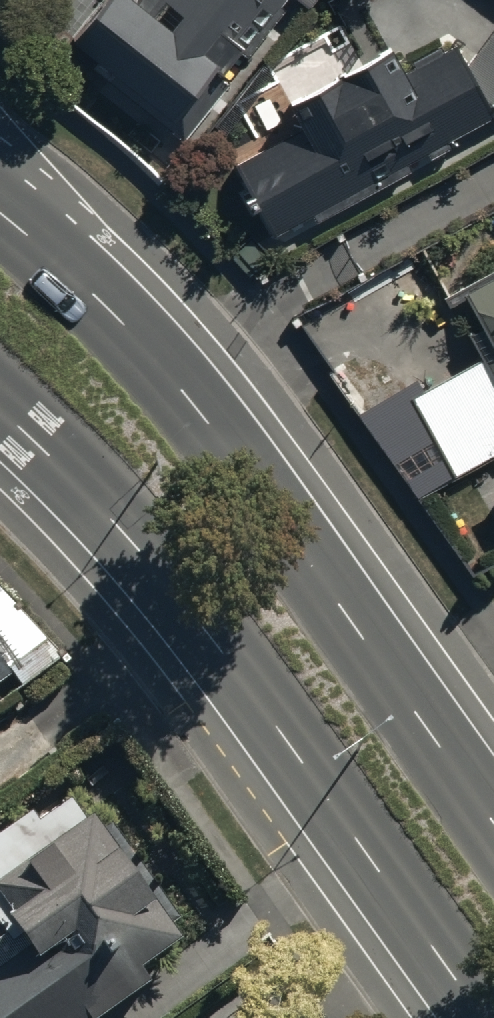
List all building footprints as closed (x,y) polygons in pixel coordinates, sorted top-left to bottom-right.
[(136,4),(132,0),(101,0),(71,36),(168,116),(164,121),(184,137),(227,85),(217,76),(238,50),(243,54),(281,6),(277,2),(279,0),(140,0),(136,4)] [(474,56),(461,62),(452,46),(411,68),(420,84),(407,91),(386,52),(287,105),(301,132),(218,177),(245,225),(261,216),(271,235),(312,212),(317,220),(372,188),(361,169),(363,159),(380,149),(394,170),(493,113),(493,26),(474,56)] [(462,290),(478,323),(467,329),(479,354),(404,399),(453,481),(493,456),(493,273),(462,290)] [(11,680),(0,663),(0,687),(11,680)] [(70,801),(39,824),(31,813),(0,836),(0,927),(6,935),(0,940),(0,1017),(104,1017),(149,985),(139,972),(183,939),(93,817),(86,822),(70,801)]
